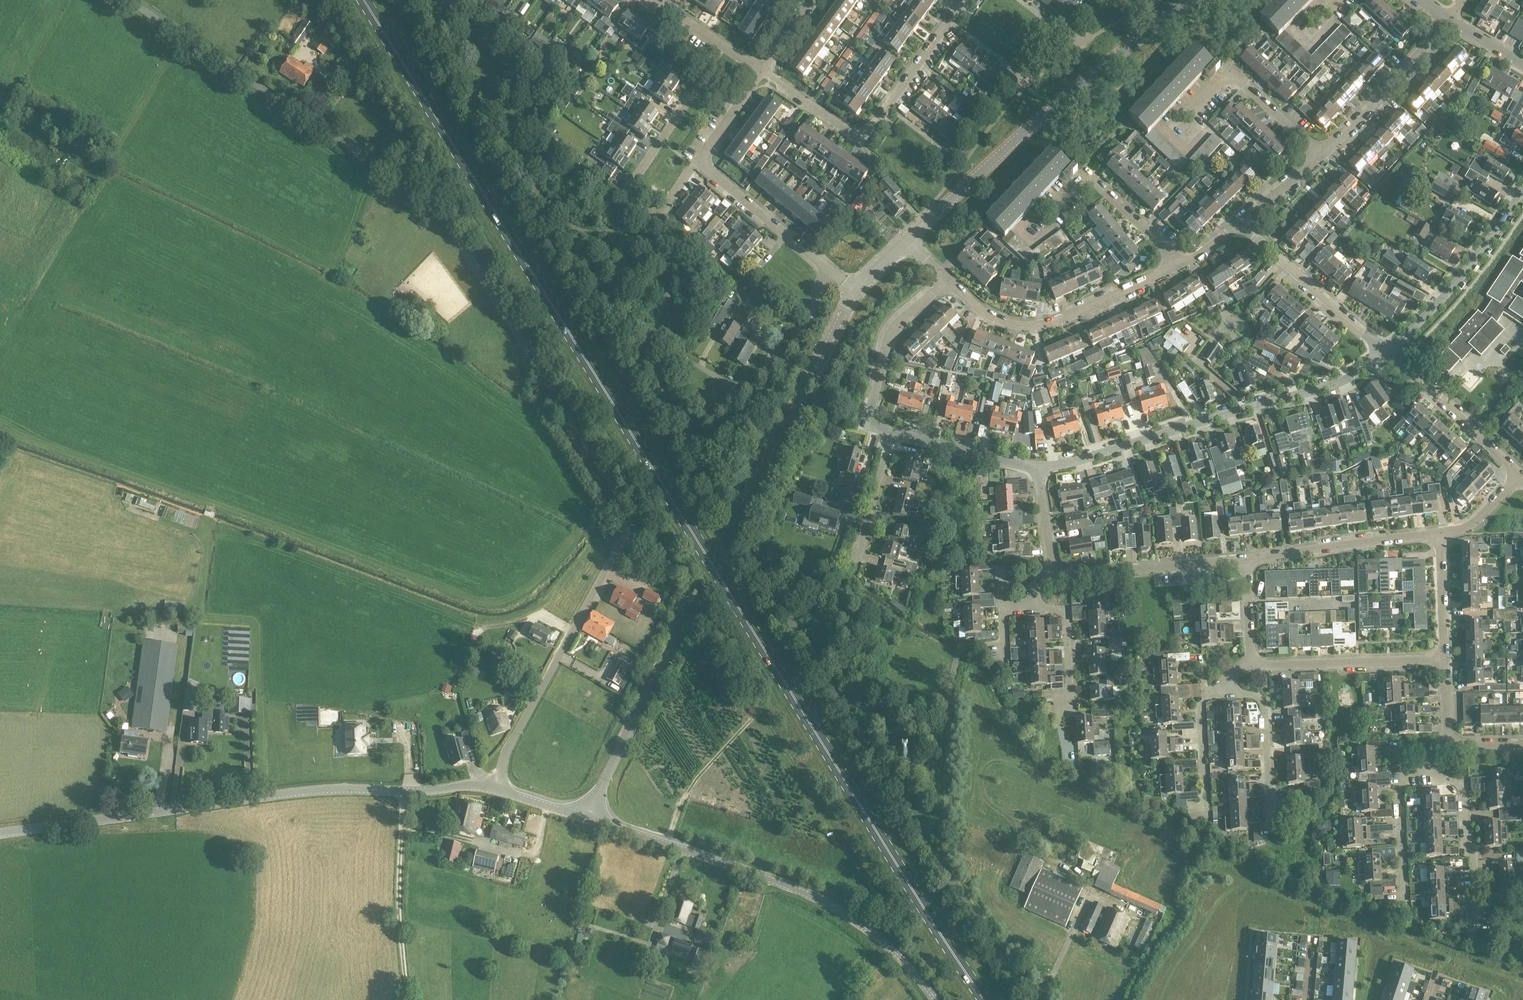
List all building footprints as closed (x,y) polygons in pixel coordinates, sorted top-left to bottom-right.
[(577,10),(579,6),(584,0),(563,0),(577,10)] [(579,6),(595,18),(599,12),(608,0),(584,0),(579,6)] [(610,29),(620,15),(615,12),(619,7),(610,0),(608,0),(599,12),(605,16),(601,22),(606,25),(602,30),(607,34),(610,29)] [(696,4),(706,10),(713,0),(698,0),(696,4)] [(716,17),(725,4),(719,0),(713,0),(706,10),(716,17)] [(779,1),(778,0),(760,0),(759,2),(773,11),(779,1)] [(854,9),(842,0),(840,0),(834,9),(846,19),(854,9)] [(854,9),(860,0),(842,0),(854,9)] [(915,2),(929,12),(937,1),(936,0),(913,0),(915,2)] [(1048,7),(1058,14),(1068,0),(1069,0),(1053,0),(1048,7)] [(1059,15),(1058,17),(1062,21),(1064,19),(1067,22),(1078,8),(1081,3),(1078,0),(1077,0),(1074,5),(1068,0),(1058,14),(1059,15)] [(1279,38),(1281,35),(1279,33),(1311,0),(1280,0),(1261,20),(1269,28),(1268,29),(1270,30),(1279,38)] [(1378,0),(1372,0),(1360,12),(1370,21),(1371,19),(1374,16),(1384,6),(1378,0)] [(1493,11),(1514,24),(1516,20),(1503,12),(1504,11),(1496,6),(1499,1),(1501,2),(1499,0),(1484,0),(1482,4),(1493,11)] [(1508,6),(1517,12),(1520,8),(1510,2),(1511,2),(1508,0),(1499,0),(1501,2),(1508,6)] [(734,2),(728,10),(733,14),(739,6),(734,2)] [(766,21),(773,11),(759,2),(752,12),(766,21)] [(901,7),(908,12),(921,22),(929,12),(915,2),(910,9),(904,4),(901,7)] [(1482,4),(1475,14),(1486,21),(1490,16),(1498,21),(1498,19),(1506,24),(1502,31),(1507,34),(1514,24),(1493,11),(1482,4)] [(1386,21),(1393,14),(1386,8),(1384,6),(1374,16),(1371,19),(1380,27),(1383,24),(1386,21)] [(826,19),(839,28),(846,19),(834,9),(826,19)] [(728,10),(723,19),(728,22),(733,14),(728,10)] [(871,19),(875,22),(881,14),(877,11),(871,19)] [(760,31),(766,21),(752,12),(746,22),(760,31)] [(921,22),(908,12),(903,19),(896,14),(893,18),(900,23),(914,33),(921,22)] [(610,29),(620,36),(624,30),(630,34),(639,21),(629,14),(625,19),(620,15),(610,29)] [(1402,23),(1393,14),(1386,21),(1383,24),(1380,27),(1378,29),(1384,34),(1382,36),(1386,40),(1389,37),(1392,33),(1402,23)] [(299,48),(316,24),(306,17),(289,41),(299,48)] [(819,29),(832,38),(839,28),(826,19),(819,29)] [(1516,39),(1521,30),(1522,27),(1522,22),(1519,20),(1510,35),(1516,39)] [(639,21),(630,34),(626,40),(641,51),(651,38),(652,39),(656,33),(651,31),(652,30),(651,31),(649,30),(650,29),(639,21)] [(868,31),(874,24),(870,21),(864,28),(868,31)] [(1366,33),(1369,29),(1360,21),(1356,25),(1366,33)] [(753,41),(760,31),(746,22),(739,32),(753,41)] [(888,24),(885,28),(892,33),(906,43),(914,33),(900,23),(895,29),(888,24)] [(1389,37),(1392,40),(1396,36),(1401,42),(1411,31),(1402,23),(1392,33),(1389,37)] [(1347,39),(1351,34),(1342,26),(1338,30),(1347,39)] [(1352,30),(1357,34),(1361,31),(1356,26),(1352,30)] [(849,27),(843,32),(849,39),(854,35),(849,27)] [(898,54),(906,43),(892,33),(885,28),(878,39),(898,54)] [(542,29),(536,35),(547,47),(553,40),(542,29)] [(812,38),(825,48),(832,38),(819,29),(812,38)] [(861,41),(867,33),(863,30),(857,38),(861,41)] [(1338,30),(1333,34),(1342,43),(1347,39),(1338,30)] [(1276,41),(1281,45),(1289,36),(1285,31),(1281,35),(1279,38),(1276,41)] [(1365,35),(1361,31),(1357,34),(1362,39),(1365,35)] [(332,50),(336,43),(322,34),(313,48),(324,55),(328,48),(332,50)] [(1338,48),(1342,43),(1333,34),(1329,39),(1338,48)] [(876,43),(866,35),(862,41),(872,48),(876,43)] [(1281,45),(1285,49),(1294,40),(1289,36),(1281,45)] [(1349,41),(1353,45),(1356,41),(1357,40),(1354,36),(1349,41)] [(805,48),(818,58),(825,48),(812,38),(805,48)] [(1329,39),(1325,43),(1334,52),(1338,48),(1329,39)] [(854,51),(860,43),(856,40),(850,48),(854,51)] [(1265,44),(1256,54),(1260,58),(1270,48),(1273,44),(1269,40),(1265,43),(1265,44)] [(1285,49),(1289,54),(1298,44),(1294,40),(1285,49)] [(1329,57),(1334,52),(1325,43),(1320,48),(1329,57)] [(1374,43),(1371,47),(1375,51),(1379,47),(1374,43)] [(1383,43),(1379,47),(1375,51),(1384,60),(1392,52),(1383,43)] [(1278,49),(1273,44),(1270,48),(1274,52),(1278,49)] [(1289,54),(1294,58),(1303,49),(1298,44),(1289,54)] [(555,61),(560,53),(557,51),(558,49),(553,46),(549,52),(547,51),(545,54),(555,61)] [(971,54),(961,46),(951,60),(961,68),(971,54)] [(798,58),(811,67),(818,58),(805,48),(798,58)] [(1320,48),(1316,53),(1325,61),(1329,57),(1320,48)] [(1461,48),(1459,50),(1458,49),(1458,50),(1456,48),(1452,53),(1453,55),(1449,58),(1462,70),(1467,75),(1471,77),(1474,72),(1468,68),(1469,67),(1473,63),(1468,59),(1464,55),(1466,53),(1461,48)] [(1139,128),(1148,135),(1150,133),(1148,131),(1204,71),(1211,78),(1220,68),(1216,65),(1214,67),(1194,49),(1129,118),(1138,126),(1137,127),(1138,128),(1139,128)] [(1294,58),(1298,62),(1307,53),(1303,49),(1294,58)] [(847,60),(853,53),(849,50),(843,57),(847,60)] [(1241,60),(1251,69),(1260,58),(1256,54),(1251,50),(1241,60)] [(1340,58),(1344,54),(1341,50),(1336,55),(1340,58)] [(1360,60),(1365,65),(1365,64),(1376,74),(1384,65),(1374,55),(1373,55),(1368,51),(1360,60)] [(882,53),(876,60),(870,55),(867,59),(874,64),(874,63),(887,73),(895,63),(882,53)] [(1152,53),(1144,62),(1153,70),(1161,61),(1152,53)] [(1311,57),(1307,53),(1298,62),(1311,75),(1311,57)] [(1311,75),(1325,61),(1316,53),(1311,57),(1311,75)] [(961,68),(970,75),(981,61),(971,54),(961,68)] [(1336,63),(1340,58),(1336,55),(1332,60),(1336,63)] [(863,56),(857,60),(861,65),(867,61),(863,56)] [(313,75),(304,68),(305,67),(291,57),(280,73),(295,83),(295,82),(304,88),(313,75)] [(1283,61),(1287,65),(1291,61),(1286,57),(1283,61)] [(656,80),(655,81),(673,93),(681,81),(669,73),(673,69),(657,58),(651,66),(661,73),(656,80)] [(798,58),(791,68),(804,77),(811,67),(798,58)] [(1251,69),(1260,77),(1263,74),(1269,67),(1260,58),(1251,69)] [(1462,70),(1449,58),(1447,61),(1445,60),(1443,60),(1439,65),(1451,77),(1453,79),(1462,70)] [(840,70),(846,62),(842,59),(836,67),(840,70)] [(986,62),(985,64),(981,61),(970,75),(968,78),(960,87),(964,90),(974,78),(980,82),(991,69),(990,68),(991,66),(986,62)] [(1287,65),(1292,69),(1296,66),(1291,61),(1287,65)] [(859,69),(866,74),(880,84),(887,73),(874,63),(874,64),(869,70),(862,65),(859,69)] [(1365,64),(1365,65),(1356,73),(1367,83),(1376,74),(1365,64)] [(1447,82),(1451,77),(1439,65),(1434,70),(1434,72),(1436,73),(1433,76),(1449,91),(1453,87),(1447,82)] [(1260,77),(1269,86),(1278,75),(1269,67),(1263,74),(1260,77)] [(1324,68),(1320,73),(1323,76),(1328,72),(1324,68)] [(1505,76),(1492,68),(1483,84),(1496,91),(1498,89),(1505,76)] [(833,80),(839,72),(835,69),(829,77),(833,80)] [(980,82),(990,90),(1001,76),(991,69),(980,82)] [(1358,92),(1367,83),(1356,73),(1352,70),(1344,79),(1348,82),(1358,92)] [(1319,81),(1323,76),(1320,73),(1315,78),(1319,81)] [(866,74),(861,81),(854,76),(852,80),(854,81),(858,85),(859,85),(872,94),(880,84),(866,74)] [(1269,86),(1278,94),(1287,84),(1278,75),(1269,86)] [(1309,79),(1305,75),(1301,78),(1306,83),(1309,79)] [(1449,91),(1433,76),(1424,86),(1434,95),(1439,91),(1448,99),(1448,100),(1452,103),(1456,98),(1452,95),(1449,92),(1449,91)] [(1496,91),(1510,99),(1519,84),(1516,83),(1516,81),(1512,78),(1510,79),(1505,76),(1498,89),(1496,91)] [(1334,86),(1334,87),(1340,91),(1350,101),(1358,92),(1348,82),(1344,79),(1342,77),(1334,86)] [(1467,92),(1473,95),(1481,80),(1476,77),(1467,92)] [(671,95),(673,93),(655,81),(656,80),(652,78),(649,81),(656,86),(650,93),(638,85),(635,91),(651,101),(654,96),(668,106),(674,97),(671,95)] [(826,90),(824,92),(829,96),(837,85),(832,81),(832,82),(828,79),(822,87),(826,90)] [(840,88),(851,95),(864,105),(872,94),(859,85),(858,85),(854,81),(851,86),(845,81),(840,88)] [(1297,92),(1287,84),(1278,94),(1287,103),(1297,92)] [(1434,95),(1424,86),(1415,95),(1426,104),(1430,100),(1434,95)] [(1307,95),(1311,90),(1307,87),(1303,92),(1307,95)] [(1341,111),(1350,101),(1340,91),(1334,87),(1326,96),(1326,97),(1331,101),(1341,111)] [(647,106),(651,101),(635,91),(629,99),(638,105),(633,113),(633,114),(651,125),(658,114),(647,106)] [(856,116),(864,105),(851,95),(846,102),(839,97),(836,101),(856,116)] [(1431,109),(1426,104),(1415,95),(1407,104),(1417,114),(1422,109),(1427,113),(1431,109)] [(1512,115),(1511,117),(1516,120),(1522,125),(1522,119),(1518,116),(1522,109),(1522,96),(1519,104),(1512,115)] [(912,111),(922,118),(925,114),(933,104),(936,100),(932,97),(929,101),(923,97),(918,103),(916,102),(914,103),(911,106),(912,108),(913,109),(912,111)] [(1333,120),(1341,111),(1331,101),(1326,97),(1318,106),(1333,120)] [(768,98),(761,108),(774,118),(781,108),(768,98)] [(1440,108),(1430,100),(1426,104),(1431,109),(1435,113),(1439,117),(1443,112),(1440,108)] [(1513,101),(1507,112),(1512,115),(1519,104),(1513,101)] [(965,103),(961,107),(974,117),(979,111),(976,108),(977,107),(972,103),(970,106),(965,103)] [(922,118),(932,126),(935,121),(942,112),(945,108),(942,105),(939,109),(933,104),(925,114),(922,118)] [(1232,106),(1222,117),(1228,122),(1231,118),(1240,126),(1249,115),(1240,107),(1237,110),(1232,106)] [(1306,107),(1304,107),(1303,107),(1302,108),(1299,111),(1313,124),(1315,121),(1324,129),(1333,120),(1318,106),(1313,111),(1308,107),(1307,107),(1306,107)] [(754,118),(767,127),(769,129),(772,125),(770,124),(774,118),(761,108),(754,118)] [(942,112),(935,121),(932,126),(941,133),(952,119),(956,114),(950,109),(946,115),(942,112)] [(1439,117),(1435,113),(1431,109),(1427,113),(1431,117),(1431,118),(1435,121),(1439,117)] [(633,118),(628,126),(632,129),(646,138),(651,130),(649,128),(651,125),(633,114),(633,113),(629,111),(627,114),(633,118)] [(1400,111),(1392,120),(1415,142),(1419,138),(1416,134),(1415,135),(1406,126),(1411,120),(1400,111)] [(1258,124),(1249,115),(1240,126),(1237,129),(1246,137),(1249,134),(1250,133),(1258,124)] [(1205,117),(1201,121),(1209,129),(1213,125),(1205,117)] [(1501,142),(1502,144),(1513,151),(1515,150),(1517,146),(1522,149),(1522,134),(1519,132),(1522,125),(1516,120),(1511,117),(1503,131),(1506,133),(1501,142)] [(628,126),(616,118),(613,123),(628,134),(632,129),(628,126)] [(767,127),(754,118),(747,128),(760,137),(762,139),(766,134),(763,133),(767,127)] [(791,130),(797,122),(792,119),(786,127),(791,130)] [(952,119),(941,133),(943,134),(941,136),(946,139),(947,138),(951,141),(962,127),(952,119)] [(1392,120),(1386,126),(1383,129),(1393,139),(1398,134),(1408,143),(1407,144),(1411,147),(1415,142),(1392,120)] [(616,138),(611,146),(628,158),(636,147),(625,139),(628,134),(613,123),(607,132),(616,138)] [(541,132),(550,139),(556,130),(547,124),(541,132)] [(1268,132),(1258,124),(1250,133),(1249,134),(1246,137),(1250,141),(1253,138),(1258,143),(1265,135),(1268,132)] [(785,139),(791,130),(786,127),(780,135),(785,139)] [(803,146),(798,153),(802,156),(807,149),(806,149),(816,135),(805,127),(795,141),(803,146)] [(747,128),(740,137),(753,147),(760,137),(747,128)] [(1233,133),(1229,128),(1221,137),(1226,141),(1233,133)] [(1145,138),(1149,142),(1157,133),(1153,129),(1150,133),(1148,135),(1145,138)] [(1385,148),(1393,139),(1383,129),(1375,138),(1385,148)] [(1133,132),(1124,142),(1128,146),(1137,136),(1133,132)] [(1264,154),(1267,151),(1274,144),(1277,141),(1268,132),(1265,135),(1258,143),(1253,147),(1262,156),(1264,154)] [(1162,138),(1157,133),(1149,142),(1154,146),(1162,138)] [(94,142),(76,134),(74,140),(91,148),(94,142)] [(809,160),(808,160),(805,164),(809,166),(812,162),(813,163),(815,160),(814,160),(817,156),(820,151),(827,142),(816,135),(806,149),(807,149),(813,154),(809,160)] [(1222,143),(1213,135),(1209,140),(1218,148),(1222,143)] [(752,155),(749,152),(753,147),(740,137),(733,147),(746,157),(747,155),(750,158),(752,155)] [(777,150),(783,141),(778,138),(772,146),(777,150)] [(1154,146),(1158,150),(1166,142),(1162,138),(1154,146)] [(1385,148),(1375,138),(1366,147),(1377,157),(1380,161),(1389,151),(1385,148)] [(780,151),(784,154),(792,144),(788,140),(780,151)] [(1209,140),(1205,144),(1214,152),(1218,148),(1209,140)] [(1238,146),(1233,141),(1230,145),(1234,149),(1238,146)] [(1269,156),(1271,154),(1276,160),(1286,149),(1277,141),(1274,144),(1267,151),(1264,154),(1267,156),(1269,156)] [(828,163),(837,150),(827,142),(820,151),(817,156),(814,160),(815,160),(822,165),(819,168),(823,170),(828,164),(828,163)] [(1162,155),(1171,146),(1166,142),(1158,150),(1162,155)] [(1495,154),(1495,155),(1506,161),(1509,155),(1499,149),(1498,149),(1486,142),(1483,147),(1495,154)] [(627,161),(628,158),(611,146),(607,143),(605,146),(611,151),(606,159),(594,151),(591,156),(606,166),(605,168),(614,174),(618,167),(623,171),(629,162),(627,161)] [(1205,144),(1201,149),(1210,157),(1214,152),(1205,144)] [(1151,158),(1155,153),(1147,145),(1143,149),(1151,158)] [(772,146),(766,154),(771,158),(777,150),(772,146)] [(1113,173),(1117,177),(1127,166),(1119,158),(1125,151),(1119,146),(1106,161),(1107,162),(1107,161),(1111,165),(1107,168),(1108,169),(1107,171),(1111,175),(1113,173)] [(1162,155),(1167,159),(1175,150),(1171,146),(1162,155)] [(1225,146),(1221,151),(1224,154),(1226,156),(1229,156),(1231,156),(1233,156),(1235,154),(1229,149),(1229,150),(1225,146)] [(1234,149),(1239,154),(1243,150),(1238,146),(1234,149)] [(733,147),(726,157),(739,166),(746,157),(733,147)] [(1358,156),(1368,166),(1377,157),(1366,147),(1358,156)] [(1206,161),(1210,157),(1201,149),(1197,153),(1206,161)] [(834,178),(839,171),(843,165),(848,157),(837,150),(828,163),(828,164),(835,168),(830,175),(834,178)] [(1171,163),(1179,154),(1175,150),(1167,159),(1171,163)] [(759,151),(756,156),(762,160),(765,154),(759,151)] [(996,230),(1005,238),(1007,236),(1005,234),(1061,174),(1068,181),(1077,172),(1074,168),(1071,170),(1051,152),(986,221),(995,229),(995,230),(996,231),(996,230)] [(1399,152),(1395,157),(1398,160),(1403,156),(1399,152)] [(1197,153),(1193,157),(1202,166),(1206,161),(1197,153)] [(1143,166),(1147,162),(1138,154),(1134,158),(1143,166)] [(1171,163),(1176,167),(1184,158),(1179,154),(1171,163)] [(784,167),(787,162),(780,156),(776,161),(784,167)] [(1358,156),(1349,166),(1359,175),(1364,170),(1368,166),(1358,156)] [(763,169),(769,160),(764,157),(758,165),(763,169)] [(845,185),(849,178),(854,171),(859,165),(848,157),(843,165),(839,171),(845,176),(841,182),(845,185)] [(1165,163),(1160,157),(1156,162),(1161,167),(1165,163)] [(1193,157),(1189,162),(1194,167),(1198,170),(1202,166),(1193,157)] [(1394,165),(1398,160),(1395,157),(1390,161),(1394,165)] [(1180,171),(1188,162),(1184,158),(1176,167),(1177,168),(1180,171)] [(1213,167),(1218,162),(1214,159),(1209,163),(1213,167)] [(1490,176),(1502,183),(1509,172),(1490,161),(1485,169),(1482,167),(1484,165),(1475,159),(1469,170),(1470,170),(1488,181),(1487,181),(1490,176)] [(1121,181),(1119,182),(1124,186),(1125,185),(1126,186),(1137,174),(1140,171),(1131,162),(1127,166),(1117,177),(1121,181)] [(1189,162),(1188,162),(1180,171),(1183,173),(1186,176),(1194,167),(1189,162)] [(1239,166),(1242,170),(1237,175),(1247,185),(1256,176),(1246,166),(1247,165),(1243,162),(1239,166)] [(1161,167),(1167,172),(1171,168),(1165,163),(1161,167)] [(1209,163),(1205,168),(1209,172),(1213,167),(1209,163)] [(1252,167),(1257,171),(1260,167),(1256,163),(1252,167)] [(757,177),(763,169),(758,165),(752,173),(757,177)] [(798,171),(791,165),(787,169),(795,176),(798,171)] [(849,178),(856,183),(851,190),(855,192),(869,172),(859,165),(854,171),(849,178)] [(1381,178),(1378,175),(1368,166),(1364,170),(1374,179),(1373,180),(1377,183),(1381,178)] [(1183,173),(1180,171),(1177,168),(1171,175),(1176,180),(1183,173)] [(1381,178),(1386,174),(1382,170),(1378,175),(1381,178)] [(1472,194),(1491,205),(1498,194),(1485,187),(1488,181),(1470,170),(1465,178),(1477,186),(1472,194)] [(806,177),(798,171),(795,176),(803,182),(806,177)] [(756,185),(765,192),(775,180),(766,172),(756,185)] [(1146,183),(1137,174),(1126,186),(1135,194),(1146,183)] [(1238,193),(1247,185),(1237,175),(1228,183),(1238,193)] [(1350,179),(1345,175),(1337,185),(1347,194),(1362,208),(1371,198),(1367,194),(1362,199),(1352,189),(1356,185),(1358,182),(1352,176),(1350,179)] [(1196,177),(1192,182),(1194,184),(1196,186),(1200,181),(1196,177)] [(883,207),(884,206),(894,218),(904,209),(894,198),(901,192),(888,178),(878,187),(886,195),(878,202),(878,204),(881,207),(883,207)] [(817,185),(809,179),(806,184),(814,190),(817,185)] [(765,192),(774,200),(785,187),(775,180),(765,192)] [(1191,190),(1196,186),(1194,184),(1192,182),(1188,187),(1191,190)] [(1135,194),(1144,203),(1155,192),(1146,183),(1135,194)] [(1228,183),(1219,192),(1229,202),(1238,193),(1228,183)] [(825,191),(817,185),(814,190),(822,196),(825,191)] [(1343,199),(1350,205),(1357,212),(1362,208),(1347,194),(1337,185),(1328,194),(1339,203),(1343,199)] [(1229,202),(1219,192),(1214,186),(1210,191),(1215,196),(1211,201),(1220,211),(1229,202)] [(774,200),(783,208),(794,195),(785,187),(774,200)] [(859,214),(869,197),(873,192),(866,187),(860,198),(858,196),(851,207),(859,214)] [(700,188),(692,197),(705,208),(713,199),(700,188)] [(1144,203),(1154,212),(1164,200),(1155,192),(1144,203)] [(836,200),(828,194),(825,198),(833,204),(836,200)] [(1328,194),(1320,203),(1330,212),(1335,208),(1339,203),(1328,194)] [(783,208),(793,215),(803,203),(794,195),(783,208)] [(1182,206),(1187,202),(1180,195),(1175,200),(1179,204),(1179,203),(1182,206)] [(692,197),(684,207),(697,218),(705,208),(692,197)] [(869,197),(859,214),(863,217),(861,218),(870,224),(875,216),(867,212),(875,200),(869,197)] [(833,204),(841,211),(844,206),(836,200),(833,204)] [(1179,205),(1175,201),(1166,210),(1171,214),(1179,205)] [(1211,201),(1202,209),(1212,219),(1220,211),(1211,201)] [(812,211),(803,203),(793,215),(802,223),(812,211)] [(1330,212),(1320,203),(1311,212),(1322,222),(1327,216),(1330,212)] [(1440,225),(1454,233),(1457,228),(1465,233),(1472,221),(1455,211),(1450,208),(1451,207),(1445,204),(1441,211),(1446,214),(1440,225)] [(727,210),(722,206),(716,214),(721,218),(727,210)] [(689,227),(697,218),(684,207),(676,216),(689,227)] [(1088,218),(1096,228),(1109,218),(1100,208),(1088,218)] [(1330,212),(1337,219),(1341,222),(1346,227),(1351,223),(1341,214),(1335,208),(1330,212)] [(1203,228),(1212,219),(1202,209),(1193,218),(1203,228)] [(802,223),(811,231),(821,218),(812,211),(802,223)] [(1324,241),(1328,236),(1318,226),(1322,222),(1311,212),(1303,221),(1324,241)] [(1336,227),(1341,222),(1337,219),(1330,212),(1327,216),(1333,223),(1336,227)] [(811,231),(820,238),(831,226),(821,218),(811,231)] [(1096,228),(1104,237),(1117,228),(1109,218),(1096,228)] [(1193,218),(1184,227),(1193,237),(1203,228),(1193,218)] [(1036,219),(1030,226),(1039,234),(1045,227),(1036,219)] [(1294,230),(1305,240),(1309,235),(1320,245),(1324,241),(1303,221),(1294,230)] [(1432,229),(1420,222),(1413,235),(1425,241),(1432,229)] [(736,233),(741,238),(754,249),(762,239),(744,224),(736,233)] [(1124,237),(1117,228),(1104,237),(1112,247),(1119,242),(1124,237)] [(1294,230),(1286,239),(1296,249),(1305,240),(1294,230)] [(1061,231),(1057,235),(1064,245),(1068,241),(1061,231)] [(1010,232),(1007,236),(1005,238),(1002,241),(1007,246),(1015,237),(1010,232)] [(1331,247),(1339,237),(1334,233),(1326,242),(1331,247)] [(1099,249),(1103,246),(1096,234),(1092,237),(1099,249)] [(699,235),(695,240),(703,247),(707,242),(708,242),(706,240),(699,235)] [(986,238),(992,244),(995,240),(990,235),(986,238)] [(1059,248),(1064,245),(1057,235),(1052,238),(1059,248)] [(1078,235),(1072,239),(1075,244),(1082,239),(1078,235)] [(1019,241),(1015,237),(1007,246),(1011,249),(1019,241)] [(1115,262),(1120,257),(1121,257),(1132,247),(1124,237),(1119,242),(1112,247),(1116,252),(1111,256),(1115,261),(1115,262)] [(741,238),(733,247),(747,258),(754,249),(741,238)] [(1054,252),(1059,248),(1052,238),(1047,242),(1054,252)] [(1091,248),(1096,244),(1091,238),(1087,242),(1091,248)] [(1448,262),(1455,249),(1437,239),(1430,252),(1448,262)] [(959,252),(964,256),(958,262),(967,271),(979,259),(978,258),(970,250),(975,244),(970,240),(959,252)] [(1001,246),(995,240),(992,244),(990,246),(999,254),(1004,249),(1001,246)] [(1011,249),(1016,254),(1024,245),(1019,241),(1011,249)] [(705,261),(716,249),(708,242),(697,254),(705,261)] [(739,268),(747,258),(733,247),(727,242),(719,252),(739,268)] [(1049,255),(1054,252),(1047,242),(1042,245),(1049,255)] [(1075,247),(1078,251),(1085,246),(1082,242),(1075,247)] [(1060,252),(1063,256),(1074,248),(1071,244),(1067,247),(1060,252)] [(1096,254),(1100,250),(1096,244),(1091,248),(1096,254)] [(1309,244),(1305,249),(1307,251),(1311,255),(1316,250),(1312,246),(1309,244)] [(1020,258),(1028,249),(1024,245),(1016,254),(1020,258)] [(1045,259),(1049,255),(1042,245),(1037,249),(1045,259)] [(1141,266),(1137,261),(1141,257),(1132,247),(1121,257),(1120,257),(1115,262),(1118,265),(1123,261),(1128,267),(1126,268),(1130,274),(1141,266)] [(1313,264),(1322,272),(1333,259),(1337,254),(1329,247),(1324,250),(1313,264)] [(1007,258),(1011,255),(1005,249),(1001,252),(1007,258)] [(1026,263),(1032,264),(1032,253),(1028,249),(1020,258),(1026,263)] [(1039,262),(1045,259),(1037,249),(1032,253),(1039,262)] [(1415,268),(1419,262),(1410,256),(1405,262),(1388,251),(1380,263),(1395,273),(1400,266),(1408,271),(1411,266),(1415,268)] [(1057,261),(1063,256),(1060,252),(1054,257),(1057,261)] [(1521,283),(1522,284),(1522,252),(1519,257),(1521,258),(1518,263),(1512,259),(1486,297),(1492,301),(1484,313),(1482,316),(1478,312),(1459,332),(1461,335),(1436,362),(1449,374),(1460,362),(1461,363),(1473,350),(1481,357),(1504,332),(1496,324),(1503,314),(1522,327),(1522,302),(1513,295),(1521,283)] [(978,258),(979,259),(967,271),(976,279),(982,273),(988,267),(982,262),(986,257),(982,254),(978,258)] [(1091,285),(1084,270),(1078,257),(1072,259),(1079,272),(1072,275),(1072,276),(1079,290),(1089,286),(1091,285)] [(1011,261),(1017,267),(1020,263),(1014,258),(1011,261)] [(1244,279),(1241,274),(1251,267),(1247,260),(1242,264),(1238,258),(1228,265),(1239,282),(1244,279)] [(997,276),(992,271),(999,263),(995,259),(988,267),(982,273),(976,279),(986,288),(997,276)] [(1343,266),(1333,259),(1322,272),(1331,280),(1343,266)] [(1053,263),(1050,260),(1043,265),(1046,268),(1053,263)] [(1109,266),(1104,260),(1100,264),(1104,269),(1109,266)] [(1433,271),(1419,262),(1415,268),(1411,266),(1408,271),(1411,273),(1411,274),(1425,283),(1433,271)] [(1112,273),(1113,272),(1111,270),(1116,267),(1113,263),(1109,266),(1104,269),(1114,283),(1117,280),(1112,273)] [(1091,285),(1102,280),(1095,265),(1084,270),(1091,285)] [(1225,284),(1229,289),(1239,282),(1228,265),(1217,272),(1225,284)] [(1352,275),(1343,266),(1331,280),(1341,288),(1352,275)] [(1003,282),(1000,298),(1013,300),(1016,284),(1018,272),(1012,271),(1010,283),(1003,282)] [(1372,271),(1367,278),(1372,281),(1376,273),(1372,271)] [(1215,291),(1225,284),(1217,272),(1207,279),(1215,291)] [(1381,276),(1376,273),(1372,281),(1376,283),(1381,276)] [(1068,296),(1079,290),(1072,276),(1072,275),(1061,280),(1061,281),(1068,296)] [(1195,278),(1184,284),(1192,296),(1203,289),(1195,278)] [(1399,282),(1392,278),(1389,283),(1396,287),(1399,282)] [(1369,286),(1358,279),(1349,295),(1360,301),(1369,286)] [(1056,301),(1068,296),(1061,281),(1061,280),(1049,286),(1056,301)] [(1246,292),(1257,287),(1254,282),(1242,287),(1246,292)] [(1412,299),(1416,292),(1399,282),(1396,287),(1394,289),(1412,299)] [(1029,286),(1016,284),(1013,300),(1026,302),(1027,295),(1029,286)] [(1174,291),(1182,303),(1192,296),(1184,284),(1174,291)] [(1026,302),(1038,305),(1041,288),(1029,286),(1027,295),(1026,302)] [(1360,301),(1370,307),(1379,292),(1369,286),(1360,301)] [(1272,313),(1276,309),(1287,295),(1286,294),(1287,293),(1282,288),(1281,290),(1278,287),(1266,300),(1263,304),(1272,313)] [(1174,291),(1164,298),(1171,310),(1182,303),(1174,291)] [(1212,295),(1216,301),(1218,306),(1224,303),(1222,299),(1217,292),(1212,295)] [(1238,302),(1247,298),(1243,292),(1234,296),(1238,302)] [(1379,292),(1370,307),(1380,313),(1386,304),(1391,295),(1389,298),(1379,292)] [(1216,301),(1212,295),(1210,293),(1205,296),(1211,304),(1213,308),(1218,306),(1216,301)] [(1296,303),(1287,295),(1276,309),(1284,316),(1285,317),(1296,303)] [(1386,318),(1386,317),(1391,320),(1394,314),(1397,316),(1400,311),(1402,312),(1407,304),(1391,295),(1386,304),(1380,313),(1381,314),(1380,315),(1381,316),(1384,318),(1386,318)] [(728,322),(733,314),(738,306),(728,301),(724,308),(727,310),(719,325),(724,328),(718,339),(730,346),(740,329),(728,322)] [(1161,331),(1155,318),(1161,315),(1155,302),(1143,308),(1149,320),(1153,329),(1155,333),(1161,331)] [(1296,303),(1285,317),(1284,316),(1279,322),(1288,330),(1294,324),(1294,325),(1306,312),(1296,303)] [(949,325),(958,316),(948,306),(939,315),(949,325)] [(1149,336),(1155,333),(1153,329),(1149,320),(1143,308),(1132,313),(1138,326),(1144,323),(1147,331),(1149,336)] [(1182,315),(1176,318),(1173,312),(1168,314),(1172,325),(1184,320),(1182,315)] [(1132,313),(1121,318),(1129,336),(1134,334),(1132,328),(1138,326),(1132,313)] [(939,315),(930,323),(940,333),(949,325),(939,315)] [(1321,325),(1312,317),(1300,330),(1310,338),(1321,325)] [(1131,339),(1129,336),(1121,318),(1110,323),(1116,336),(1122,333),(1125,341),(1127,346),(1133,344),(1131,339)] [(931,342),(940,333),(930,323),(921,332),(931,342)] [(1110,323),(1098,328),(1108,348),(1112,346),(1109,339),(1116,336),(1110,323)] [(1330,333),(1321,325),(1310,338),(1319,346),(1330,333)] [(747,344),(750,339),(754,341),(758,334),(746,327),(742,334),(740,333),(736,339),(741,342),(731,359),(745,366),(755,349),(747,344)] [(1102,351),(1108,348),(1098,328),(1087,334),(1093,346),(1099,344),(1102,351)] [(967,340),(971,331),(966,329),(962,338),(967,340)] [(1190,346),(1171,330),(1163,339),(1182,355),(1190,346)] [(931,342),(921,332),(913,340),(923,350),(925,353),(930,349),(933,351),(937,347),(931,342)] [(981,356),(984,350),(989,337),(977,332),(973,343),(972,345),(978,348),(975,354),(981,356)] [(1274,344),(1280,347),(1289,337),(1284,333),(1274,344)] [(1330,333),(1319,346),(1309,357),(1313,360),(1320,363),(1324,359),(1318,353),(1322,349),(1328,355),(1340,341),(1330,333)] [(989,337),(984,350),(981,356),(986,358),(989,352),(995,354),(1000,341),(989,337)] [(1156,350),(1155,348),(1153,346),(1163,341),(1161,337),(1148,344),(1152,352),(1156,350)] [(1289,337),(1280,347),(1285,350),(1293,341),(1289,337)] [(1073,355),(1084,351),(1079,338),(1067,342),(1073,355)] [(913,340),(904,349),(907,352),(903,356),(909,363),(923,350),(913,340)] [(972,345),(973,343),(967,340),(965,347),(964,346),(961,355),(967,357),(972,345)] [(1280,350),(1280,351),(1267,345),(1267,344),(1258,340),(1254,346),(1264,351),(1277,357),(1274,364),(1282,368),(1282,367),(1283,367),(1281,372),(1287,375),(1290,369),(1296,372),(1300,363),(1295,360),(1296,359),(1288,355),(1289,354),(1280,350)] [(1012,346),(1000,341),(995,354),(1001,357),(997,366),(1003,368),(1004,365),(1006,359),(1012,346)] [(1061,360),(1073,355),(1067,342),(1056,347),(1061,360)] [(1214,344),(1204,359),(1211,364),(1218,354),(1219,355),(1223,349),(1214,344)] [(1012,362),(1018,364),(1023,351),(1012,346),(1006,359),(1004,365),(1010,367),(1012,362)] [(1510,350),(1506,346),(1500,352),(1505,356),(1510,350)] [(1056,347),(1044,352),(1050,365),(1061,360),(1056,347)] [(1097,348),(1090,351),(1096,364),(1103,361),(1097,348)] [(1300,358),(1305,352),(1301,348),(1295,355),(1300,358)] [(1035,356),(1023,351),(1018,364),(1024,366),(1020,375),(1031,380),(1036,369),(1030,367),(1035,356)] [(1089,367),(1096,364),(1090,351),(1083,354),(1089,367)] [(1121,365),(1131,362),(1128,355),(1119,358),(1121,365)] [(939,367),(951,372),(955,363),(949,361),(950,360),(943,357),(939,367)] [(930,367),(933,367),(936,364),(931,359),(926,363),(930,367)] [(1255,367),(1273,376),(1276,370),(1259,360),(1255,367)] [(1182,366),(1192,375),(1197,370),(1187,361),(1182,366)] [(1076,364),(1078,369),(1080,371),(1089,367),(1088,364),(1084,366),(1082,362),(1076,364)] [(1078,369),(1076,364),(1069,367),(1073,375),(1080,371),(1078,369)] [(1151,366),(1144,368),(1147,380),(1154,378),(1151,366)] [(1230,372),(1235,386),(1241,384),(1241,385),(1242,384),(1244,390),(1246,390),(1247,390),(1249,390),(1249,388),(1255,387),(1252,378),(1254,378),(1251,372),(1249,373),(1247,367),(1237,370),(1230,372)] [(1065,375),(1062,369),(1056,372),(1054,368),(1048,371),(1052,381),(1065,375)] [(1109,380),(1121,377),(1119,369),(1107,372),(1109,380)] [(984,380),(987,372),(975,370),(974,375),(973,378),(984,380)] [(1100,371),(1090,373),(1092,381),(1102,378),(1100,371)] [(938,375),(932,373),(929,385),(939,388),(941,381),(939,380),(939,378),(937,378),(938,375)] [(949,388),(952,376),(946,374),(943,386),(949,388)] [(1124,376),(1127,386),(1135,384),(1132,374),(1124,376)] [(897,406),(910,409),(913,397),(914,391),(916,384),(918,378),(908,376),(906,382),(911,383),(908,395),(901,393),(897,406)] [(1033,380),(1035,388),(1047,384),(1045,377),(1033,380)] [(1204,405),(1215,401),(1209,383),(1206,384),(1202,380),(1189,389),(1197,401),(1203,399),(1204,405)] [(1391,401),(1377,382),(1365,391),(1370,397),(1380,410),(1383,408),(1391,401)] [(998,404),(1002,386),(991,383),(987,402),(998,404)] [(1046,385),(1049,394),(1056,392),(1053,383),(1046,385)] [(1004,384),(1001,396),(1011,398),(1014,386),(1004,384)] [(1151,395),(1156,410),(1168,406),(1164,394),(1167,393),(1164,385),(1157,387),(1159,393),(1151,395)] [(1179,385),(1175,388),(1180,394),(1184,391),(1179,385)] [(1033,394),(1037,408),(1051,404),(1047,390),(1033,394)] [(1143,413),(1156,410),(1151,395),(1144,398),(1142,392),(1135,394),(1137,402),(1140,401),(1143,413)] [(1391,402),(1401,414),(1408,409),(1399,396),(1391,402)] [(925,400),(913,397),(910,409),(922,412),(925,400)] [(945,418),(958,421),(961,407),(953,405),(955,399),(947,397),(945,406),(948,406),(945,418)] [(1382,424),(1385,421),(1390,418),(1383,408),(1380,410),(1370,397),(1360,405),(1364,411),(1362,413),(1367,419),(1374,414),(1382,424)] [(981,398),(977,413),(983,414),(986,399),(981,398)] [(1123,406),(1120,398),(1113,400),(1115,406),(1107,408),(1112,423),(1124,419),(1120,407),(1123,406)] [(1346,423),(1348,430),(1353,428),(1354,431),(1361,428),(1356,413),(1349,416),(1344,402),(1343,403),(1342,401),(1338,403),(1339,404),(1333,406),(1333,408),(1334,408),(1339,425),(1340,425),(1340,427),(1340,425),(1346,423)] [(975,412),(977,404),(970,402),(969,408),(961,407),(958,421),(970,424),(973,412),(975,412)] [(1502,430),(1512,439),(1522,427),(1522,426),(1518,421),(1522,416),(1522,407),(1519,403),(1509,413),(1514,418),(1502,430)] [(1099,426),(1112,423),(1107,408),(1099,411),(1098,405),(1091,407),(1093,415),(1096,414),(1099,426)] [(1413,424),(1406,432),(1410,435),(1429,415),(1419,406),(1412,414),(1408,418),(1408,419),(1413,424)] [(990,429),(1003,432),(1006,417),(998,415),(1000,409),(992,407),(990,416),(993,417),(990,429)] [(1332,440),(1331,437),(1336,436),(1333,429),(1340,427),(1340,425),(1339,425),(1334,408),(1333,408),(1328,410),(1328,408),(1323,410),(1324,411),(1322,411),(1327,425),(1319,427),(1324,443),(1332,440)] [(1079,420),(1076,411),(1069,413),(1071,419),(1064,421),(1063,422),(1067,436),(1080,432),(1076,420),(1079,420)] [(1400,418),(1391,429),(1397,434),(1406,423),(1405,422),(1408,419),(1408,418),(1412,414),(1408,411),(1401,419),(1400,418)] [(1014,419),(1006,417),(1003,432),(1015,434),(1018,422),(1020,423),(1022,414),(1015,413),(1014,419)] [(1025,429),(1033,429),(1032,413),(1024,413),(1025,429)] [(1055,439),(1067,436),(1063,422),(1064,421),(1062,415),(1047,420),(1049,428),(1052,427),(1055,439)] [(1313,462),(1311,453),(1307,438),(1314,436),(1312,430),(1309,430),(1305,415),(1295,418),(1305,454),(1308,463),(1311,475),(1324,474),(1320,460),(1313,462)] [(1421,431),(1427,436),(1438,424),(1429,415),(1410,435),(1414,439),(1421,431)] [(1297,443),(1300,456),(1305,454),(1295,418),(1286,420),(1288,428),(1286,428),(1284,432),(1284,434),(1275,437),(1279,454),(1296,449),(1295,444),(1297,443)] [(1426,455),(1429,453),(1447,432),(1438,424),(1427,436),(1432,441),(1422,452),(1426,455)] [(1512,439),(1521,447),(1522,445),(1522,427),(1512,439)] [(1251,446),(1253,453),(1266,449),(1264,442),(1262,436),(1261,436),(1258,428),(1253,429),(1251,429),(1249,429),(1249,431),(1248,431),(1250,437),(1248,438),(1251,446)] [(1362,430),(1364,437),(1370,435),(1368,428),(1362,430)] [(1440,448),(1446,453),(1457,441),(1447,432),(1429,453),(1433,456),(1440,448)] [(1224,438),(1223,438),(1221,438),(1220,440),(1217,441),(1220,447),(1209,451),(1224,497),(1242,491),(1235,468),(1244,465),(1239,450),(1236,451),(1234,445),(1232,445),(1230,437),(1224,438)] [(1446,453),(1451,458),(1444,466),(1448,470),(1466,450),(1457,441),(1446,453)] [(1187,452),(1182,453),(1186,466),(1191,464),(1192,468),(1199,466),(1200,470),(1206,468),(1201,453),(1200,453),(1197,446),(1186,450),(1187,452)] [(842,473),(855,477),(861,453),(849,450),(842,473)] [(921,457),(909,454),(906,467),(922,471),(928,473),(930,466),(923,465),(925,459),(939,463),(941,457),(922,452),(921,457)] [(1271,470),(1277,468),(1272,455),(1267,456),(1271,470)] [(1361,463),(1357,455),(1350,458),(1355,466),(1361,463)] [(1378,456),(1371,459),(1375,471),(1382,468),(1378,456)] [(1275,460),(1280,476),(1280,475),(1281,478),(1289,477),(1287,473),(1288,473),(1283,457),(1275,460)] [(1474,457),(1470,461),(1478,468),(1473,474),(1486,485),(1495,475),(1474,457)] [(1161,462),(1167,481),(1181,477),(1175,458),(1161,462)] [(1206,465),(1210,478),(1217,476),(1212,463),(1206,465)] [(1374,478),(1372,463),(1363,464),(1365,479),(1374,478)] [(1155,488),(1156,492),(1166,489),(1161,474),(1156,476),(1152,464),(1140,468),(1147,491),(1155,488)] [(928,473),(922,471),(906,467),(903,480),(918,484),(920,477),(926,479),(928,473)] [(1131,471),(1119,475),(1124,492),(1136,488),(1131,471)] [(1477,494),(1486,485),(1473,474),(1469,479),(1461,472),(1457,476),(1477,494)] [(1443,478),(1446,490),(1452,488),(1448,473),(1443,478)] [(1118,493),(1124,492),(1119,475),(1107,478),(1112,495),(1117,513),(1122,512),(1120,505),(1121,505),(1118,493)] [(1095,484),(1091,485),(1096,502),(1100,501),(1100,499),(1112,495),(1107,478),(1106,478),(1105,476),(1098,478),(1099,480),(1095,482),(1095,484)] [(1469,504),(1477,494),(1457,476),(1453,480),(1461,487),(1456,493),(1469,504)] [(996,496),(997,502),(1013,501),(1012,495),(1021,494),(1020,481),(1008,482),(1008,488),(989,489),(990,496),(996,496)] [(1193,502),(1187,482),(1181,484),(1188,504),(1193,502)] [(1272,489),(1273,496),(1280,495),(1278,483),(1272,483),(1264,486),(1264,490),(1272,489)] [(920,484),(919,490),(932,493),(933,487),(920,484)] [(858,488),(848,485),(843,503),(853,505),(858,488)] [(1429,498),(1423,498),(1426,515),(1437,513),(1435,497),(1441,496),(1439,485),(1428,487),(1429,498)] [(1085,509),(1091,508),(1089,495),(1083,496),(1081,486),(1060,490),(1062,503),(1083,499),(1085,509)] [(1413,517),(1410,500),(1408,489),(1403,490),(1404,501),(1397,502),(1399,519),(1413,517)] [(1413,517),(1426,515),(1423,498),(1415,500),(1413,489),(1408,489),(1410,500),(1413,517)] [(919,490),(917,496),(930,499),(932,493),(919,490)] [(897,503),(912,507),(919,509),(920,503),(914,501),(916,495),(900,491),(897,503)] [(1383,493),(1385,504),(1386,510),(1387,520),(1399,519),(1397,502),(1390,503),(1388,492),(1383,493)] [(1386,510),(1385,504),(1383,493),(1378,493),(1380,504),(1372,505),(1374,522),(1387,520),(1386,510)] [(1140,494),(1130,497),(1133,505),(1137,504),(1138,508),(1144,506),(1140,494)] [(809,508),(810,506),(812,499),(797,495),(795,504),(809,508)] [(1350,497),(1351,508),(1353,525),(1366,523),(1364,506),(1356,507),(1355,496),(1350,497)] [(1353,525),(1351,508),(1350,497),(1344,498),(1346,509),(1338,510),(1341,526),(1353,525)] [(157,505),(137,498),(134,505),(139,507),(139,506),(154,511),(157,505)] [(1328,528),(1341,526),(1338,510),(1331,511),(1330,500),(1325,501),(1328,528)] [(1023,519),(1022,507),(1013,507),(1013,501),(997,502),(997,508),(991,509),(991,515),(1000,515),(1001,521),(1003,521),(1023,519)] [(1299,504),(1301,515),(1303,532),(1328,528),(1325,501),(1319,501),(1321,512),(1306,514),(1305,503),(1299,504)] [(897,503),(894,516),(909,520),(911,514),(917,515),(919,509),(912,507),(897,503)] [(1303,532),(1301,515),(1299,504),(1294,505),(1295,516),(1288,517),(1290,533),(1303,532)] [(1266,506),(1267,517),(1268,533),(1281,532),(1280,516),(1272,516),(1271,505),(1266,506)] [(836,531),(840,514),(810,506),(809,508),(807,517),(812,518),(809,529),(818,531),(819,526),(836,531)] [(1268,533),(1267,517),(1266,506),(1260,506),(1261,517),(1254,518),(1255,534),(1268,533)] [(1207,540),(1220,539),(1219,525),(1225,524),(1223,507),(1217,507),(1218,518),(1205,519),(1207,540)] [(1243,536),(1241,519),(1240,508),(1235,508),(1236,520),(1228,520),(1230,537),(1243,536)] [(1240,508),(1241,519),(1243,536),(1255,534),(1254,518),(1247,519),(1246,508),(1240,508)] [(1064,521),(1063,522),(1064,527),(1065,528),(1067,528),(1067,532),(1082,529),(1082,535),(1089,533),(1095,532),(1103,531),(1104,531),(1102,519),(1096,520),(1094,527),(1090,521),(1087,522),(1086,515),(1065,519),(1066,521),(1064,521)] [(1171,529),(1177,528),(1176,515),(1170,516),(1171,521),(1157,522),(1159,545),(1173,543),(1171,529)] [(1182,515),(1176,515),(1177,528),(1183,527),(1184,542),(1198,541),(1196,520),(1183,521),(1182,515)] [(1137,550),(1151,548),(1149,527),(1136,528),(1135,522),(1135,518),(1128,519),(1128,523),(1130,536),(1136,535),(1137,550)] [(1024,532),(1023,519),(1003,521),(1004,527),(992,528),(992,534),(999,534),(999,540),(1015,539),(1015,533),(1024,532)] [(1118,530),(1110,531),(1112,552),(1125,551),(1124,536),(1130,536),(1128,523),(1128,519),(1123,519),(1124,524),(1123,524),(1118,524),(1118,530)] [(909,526),(922,529),(924,523),(911,520),(909,526)] [(919,533),(897,527),(893,540),(901,542),(900,547),(910,550),(931,556),(933,550),(913,544),(915,539),(917,539),(919,533)] [(1095,532),(1089,533),(1082,535),(1083,540),(1069,542),(1071,556),(1092,552),(1090,539),(1104,537),(1103,531),(1095,532)] [(1015,545),(1015,539),(999,540),(999,546),(993,547),(993,553),(1006,553),(1007,559),(1031,557),(1030,544),(1015,545)] [(1512,539),(1512,546),(1515,546),(1515,551),(1522,551),(1522,549),(1522,539),(1512,539)] [(900,547),(886,544),(883,557),(899,561),(900,554),(909,557),(910,550),(900,547)] [(1461,547),(1461,560),(1478,559),(1478,550),(1480,550),(1480,552),(1487,551),(1487,546),(1478,547),(1478,546),(1461,547)] [(1478,569),(1478,559),(1461,560),(1461,573),(1487,572),(1487,567),(1481,567),(1481,569),(1478,569)] [(1386,561),(1380,561),(1380,574),(1381,594),(1386,594),(1390,594),(1389,574),(1402,574),(1402,571),(1402,562),(1402,560),(1386,561)] [(901,561),(899,567),(912,571),(913,564),(901,561)] [(1368,594),(1368,575),(1380,574),(1380,561),(1358,562),(1359,595),(1368,594)] [(1424,561),(1402,562),(1402,571),(1413,571),(1414,583),(1414,584),(1425,583),(1424,561)] [(956,578),(956,585),(979,583),(978,571),(992,570),(992,564),(971,565),(971,571),(962,572),(962,578),(956,578)] [(909,582),(912,571),(899,567),(897,573),(880,568),(877,581),(892,585),(894,579),(909,582)] [(1354,582),(1354,570),(1332,571),(1332,583),(1332,598),(1341,597),(1341,583),(1354,582)] [(1310,571),(1288,572),(1288,585),(1288,599),(1297,599),(1297,584),(1310,584),(1310,571)] [(1310,584),(1310,598),(1320,598),(1319,583),(1332,583),(1332,571),(1310,571),(1310,584)] [(1288,572),(1265,573),(1266,600),(1275,599),(1275,585),(1288,585),(1288,572)] [(1461,573),(1462,586),(1478,585),(1481,585),(1481,578),(1487,578),(1503,578),(1503,572),(1487,572),(1461,573)] [(956,585),(956,591),(963,591),(963,598),(973,597),(973,603),(994,601),(994,595),(980,596),(979,583),(956,585)] [(1414,583),(1402,584),(1403,593),(1414,593),(1414,605),(1414,606),(1426,605),(1425,583),(1414,584),(1414,583)] [(1478,585),(1462,586),(1462,599),(1487,598),(1487,593),(1482,593),(1481,592),(1478,592),(1478,585)] [(643,608),(634,603),(637,597),(620,588),(611,604),(629,613),(631,609),(639,614),(643,608)] [(648,590),(643,599),(656,606),(661,597),(648,590)] [(1360,631),(1383,630),(1382,617),(1369,617),(1368,597),(1359,598),(1360,631)] [(1381,597),(1382,617),(1383,630),(1404,629),(1404,616),(1391,616),(1390,597),(1381,597)] [(1487,604),(1487,598),(1462,599),(1462,612),(1479,612),(1479,606),(1483,606),(1483,604),(1487,604)] [(1094,614),(1105,613),(1116,612),(1116,606),(1110,606),(1109,599),(1093,601),(1094,607),(1072,608),(1073,615),(1094,614)] [(973,603),(974,608),(964,609),(964,615),(958,616),(958,622),(981,621),(980,608),(994,608),(994,601),(973,603)] [(1199,609),(1200,622),(1216,621),(1216,615),(1232,614),(1232,607),(1215,608),(1214,608),(1213,603),(1206,603),(1206,608),(1199,609)] [(1265,604),(1266,627),(1278,626),(1278,613),(1289,613),(1289,604),(1265,604)] [(1427,627),(1426,605),(1414,606),(1414,605),(1403,606),(1403,615),(1414,614),(1415,628),(1427,627)] [(604,643),(611,631),(615,623),(593,612),(583,632),(604,643)] [(1105,613),(1094,614),(1073,615),(1073,622),(1089,620),(1090,627),(1106,626),(1106,625),(1105,613)] [(1493,621),(1491,621),(1491,626),(1496,626),(1496,622),(1505,622),(1505,617),(1493,617),(1493,621)] [(1028,635),(1044,634),(1060,633),(1060,632),(1062,632),(1062,633),(1061,620),(1050,621),(1050,627),(1044,627),(1044,621),(1027,622),(1028,635)] [(966,639),(975,638),(975,640),(996,639),(996,632),(982,633),(982,631),(981,621),(958,622),(959,629),(965,628),(965,631),(966,635),(966,639)] [(1201,635),(1217,634),(1233,633),(1233,626),(1217,627),(1216,621),(1200,622),(1201,631),(1201,635)] [(1465,631),(1466,635),(1482,635),(1482,634),(1490,634),(1489,626),(1491,626),(1491,621),(1482,621),(1465,621),(1465,631)] [(195,623),(178,622),(178,634),(193,635),(193,634),(195,634),(195,623)] [(1342,624),(1337,624),(1333,624),(1333,631),(1333,636),(1334,636),(1334,648),(1356,647),(1356,635),(1343,635),(1342,624)] [(554,635),(547,631),(537,625),(530,637),(545,646),(548,640),(550,641),(554,635)] [(1112,625),(1106,625),(1106,626),(1090,627),(1090,631),(1091,639),(1107,639),(1106,632),(1113,632),(1112,625)] [(1312,649),(1334,648),(1334,636),(1333,636),(1321,636),(1320,631),(1320,625),(1316,625),(1311,625),(1311,631),(1311,636),(1312,636),(1312,649)] [(1279,635),(1289,635),(1290,635),(1289,631),(1289,626),(1278,626),(1266,627),(1267,649),(1279,649),(1279,635)] [(1289,626),(1289,631),(1290,635),(1289,635),(1290,649),(1312,649),(1312,636),(1311,636),(1299,637),(1298,631),(1298,626),(1295,626),(1289,626)] [(608,639),(617,644),(621,636),(612,632),(608,639)] [(1060,633),(1044,634),(1028,635),(1029,648),(1045,647),(1045,641),(1061,640),(1060,633)] [(1233,633),(1217,634),(1201,635),(1201,647),(1217,647),(1217,640),(1234,640),(1233,633)] [(1483,644),(1482,635),(1466,635),(1466,648),(1483,648),(1491,648),(1491,643),(1485,643),(1485,644),(1483,644)] [(485,640),(473,636),(469,647),(481,651),(485,640)] [(178,646),(143,641),(132,729),(167,733),(178,646)] [(1045,653),(1045,647),(1029,648),(1029,660),(1062,659),(1062,652),(1045,653)] [(1491,648),(1483,648),(1466,648),(1466,661),(1483,661),(1483,652),(1485,652),(1485,653),(1491,653),(1491,648)] [(1105,657),(1105,650),(1089,651),(1089,664),(1112,663),(1111,656),(1105,657)] [(1169,662),(1159,663),(1160,669),(1153,670),(1154,676),(1176,675),(1175,662),(1190,661),(1189,655),(1169,656),(1169,662)] [(619,684),(630,665),(619,659),(608,678),(619,684)] [(1029,660),(1030,673),(1046,672),(1046,666),(1062,665),(1062,659),(1029,660)] [(1466,674),(1483,674),(1492,674),(1492,668),(1485,669),(1486,670),(1483,670),(1483,661),(1466,661),(1466,674)] [(1112,669),(1112,663),(1089,664),(1090,677),(1106,676),(1106,670),(1112,669)] [(1047,678),(1046,672),(1030,673),(1031,686),(1063,684),(1063,677),(1047,678)] [(1492,674),(1483,674),(1466,674),(1466,688),(1483,687),(1483,679),(1486,679),(1492,679),(1492,674)] [(1160,682),(1161,689),(1161,694),(1171,694),(1191,693),(1191,686),(1177,687),(1176,675),(1154,676),(1154,683),(1160,682)] [(526,681),(514,678),(512,686),(524,689),(526,681)] [(1384,695),(1401,694),(1417,693),(1416,686),(1400,687),(1400,681),(1384,682),(1384,695)] [(1299,684),(1283,684),(1283,698),(1306,696),(1305,690),(1299,690),(1299,684)] [(186,688),(182,711),(197,713),(201,690),(186,688)] [(1091,689),(1092,702),(1114,701),(1114,694),(1113,688),(1100,688),(1091,689)] [(1162,707),(1155,707),(1156,714),(1178,712),(1178,700),(1192,699),(1191,693),(1171,694),(1161,694),(1162,700),(1161,700),(1162,707)] [(1417,693),(1401,694),(1384,695),(1385,708),(1401,707),(1401,700),(1417,700),(1417,693)] [(1306,703),(1306,696),(1283,698),(1284,710),(1300,709),(1300,703),(1306,703)] [(252,700),(229,699),(228,715),(251,716),(252,700)] [(1475,711),(1475,713),(1475,719),(1475,724),(1481,724),(1481,727),(1494,727),(1494,701),(1488,701),(1489,708),(1490,708),(1490,710),(1475,711)] [(1494,727),(1507,727),(1507,715),(1507,710),(1498,710),(1498,707),(1499,707),(1499,701),(1494,701),(1494,727)] [(1507,710),(1507,715),(1507,727),(1520,727),(1520,718),(1520,701),(1514,701),(1514,707),(1516,707),(1516,710),(1507,710)] [(1225,720),(1241,719),(1258,718),(1257,711),(1258,711),(1258,712),(1259,712),(1257,707),(1256,705),(1254,705),(1246,704),(1246,705),(1247,705),(1247,712),(1241,712),(1240,706),(1224,707),(1225,720)] [(319,708),(297,705),(297,722),(309,722),(309,726),(319,726),(319,708)] [(511,730),(504,706),(485,712),(492,735),(511,730)] [(1398,710),(1398,723),(1415,722),(1415,716),(1431,715),(1430,708),(1398,710)] [(207,732),(215,732),(215,733),(223,733),(223,718),(224,718),(224,713),(206,712),(206,723),(190,722),(189,743),(206,744),(207,732)] [(1156,714),(1156,720),(1163,720),(1163,726),(1173,726),(1173,732),(1194,730),(1193,724),(1179,725),(1178,712),(1156,714)] [(1076,719),(1077,732),(1100,731),(1099,724),(1093,725),(1093,718),(1076,719)] [(1258,718),(1241,719),(1225,720),(1226,732),(1242,732),(1241,726),(1258,725),(1258,718)] [(1286,735),(1308,734),(1308,727),(1301,728),(1301,721),(1285,722),(1286,735)] [(1398,723),(1399,736),(1432,734),(1431,727),(1415,728),(1415,722),(1398,723)] [(1073,735),(1071,724),(1065,725),(1067,736),(1073,735)] [(366,738),(365,738),(365,729),(347,730),(347,755),(365,755),(365,746),(366,746),(366,738)] [(1094,743),(1094,737),(1100,737),(1100,731),(1077,732),(1078,745),(1093,744),(1094,744),(1094,743)] [(463,734),(464,740),(448,743),(450,751),(448,752),(450,759),(451,758),(453,766),(469,763),(466,748),(473,747),(470,732),(463,734)] [(1226,745),(1243,744),(1259,743),(1259,737),(1242,737),(1242,732),(1226,732),(1226,745)] [(1166,734),(1150,735),(1151,748),(1183,746),(1183,739),(1166,740),(1166,734)] [(1308,739),(1308,734),(1286,735),(1286,748),(1302,747),(1302,741),(1308,740),(1308,739)] [(138,759),(138,756),(145,757),(147,741),(122,737),(120,753),(128,754),(128,757),(138,759)] [(1308,740),(1302,741),(1302,747),(1303,753),(1318,752),(1318,744),(1312,745),(1312,739),(1308,739),(1308,740)] [(1094,744),(1093,744),(1094,756),(1110,755),(1110,751),(1111,751),(1111,746),(1109,746),(1109,742),(1094,743),(1094,744)] [(1259,743),(1243,744),(1226,745),(1227,758),(1243,757),(1243,751),(1260,750),(1259,743)] [(1358,757),(1352,757),(1352,764),(1375,763),(1374,750),(1388,749),(1388,743),(1367,744),(1367,750),(1358,751),(1358,757)] [(1151,748),(1151,761),(1168,760),(1167,754),(1184,753),(1183,746),(1151,748)] [(1227,758),(1228,771),(1261,769),(1260,762),(1244,763),(1243,757),(1227,758)] [(1288,773),(1310,771),(1310,765),(1303,765),(1303,759),(1287,760),(1288,773)] [(1175,770),(1166,770),(1166,776),(1159,777),(1160,783),(1182,782),(1182,770),(1196,769),(1196,762),(1175,764),(1175,770)] [(1375,775),(1375,763),(1352,764),(1353,770),(1359,770),(1359,777),(1369,776),(1369,782),(1390,781),(1390,774),(1375,775)] [(1311,778),(1310,771),(1288,773),(1288,785),(1305,784),(1304,778),(1311,778)] [(1472,787),(1488,786),(1504,785),(1504,786),(1510,785),(1515,785),(1515,778),(1508,779),(1508,772),(1492,773),(1492,780),(1471,781),(1472,787)] [(1229,794),(1245,793),(1262,792),(1261,785),(1245,786),(1245,780),(1228,781),(1229,794)] [(1390,787),(1390,781),(1369,782),(1369,788),(1360,788),(1360,795),(1354,795),(1354,802),(1377,800),(1376,788),(1390,787)] [(1183,794),(1182,782),(1160,783),(1160,790),(1161,790),(1161,799),(1168,799),(1168,796),(1176,796),(1177,801),(1198,800),(1197,794),(1183,794)] [(1504,785),(1488,786),(1472,787),(1472,794),(1488,793),(1489,799),(1504,798),(1505,797),(1511,797),(1510,785),(1504,786),(1504,785)] [(1262,792),(1245,793),(1229,794),(1230,806),(1246,805),(1246,800),(1262,799),(1262,792)] [(1423,794),(1423,807),(1456,806),(1455,799),(1439,800),(1439,793),(1423,794)] [(1505,797),(1504,798),(1489,799),(1489,812),(1505,811),(1505,804),(1511,804),(1511,797),(1505,797)] [(1378,812),(1377,800),(1354,802),(1355,808),(1361,807),(1361,814),(1371,813),(1371,819),(1392,818),(1392,812),(1378,812)] [(482,807),(459,802),(452,830),(475,835),(477,828),(481,829),(483,820),(479,819),(482,807)] [(1231,819),(1247,818),(1263,817),(1263,811),(1247,812),(1246,805),(1230,806),(1231,819)] [(1423,807),(1424,820),(1440,819),(1440,813),(1456,812),(1456,806),(1423,807)] [(1263,817),(1247,818),(1231,819),(1231,832),(1248,831),(1247,825),(1264,824),(1263,817)] [(1441,825),(1440,819),(1424,820),(1425,833),(1457,831),(1457,824),(1450,825),(1441,825)] [(521,823),(512,820),(510,827),(520,829),(521,823)] [(1346,835),(1342,835),(1342,836),(1346,836),(1362,835),(1379,834),(1378,827),(1366,828),(1366,821),(1362,821),(1362,822),(1345,823),(1346,835)] [(1485,837),(1501,836),(1507,835),(1507,829),(1500,829),(1500,823),(1484,823),(1485,837)] [(493,826),(490,839),(524,848),(527,835),(493,826)] [(1425,833),(1425,845),(1442,844),(1441,839),(1458,838),(1457,831),(1425,833)] [(1379,841),(1379,834),(1362,835),(1346,836),(1342,836),(1343,849),(1347,848),(1363,847),(1363,841),(1379,841)] [(1501,842),(1507,842),(1507,835),(1501,836),(1485,837),(1485,849),(1502,848),(1501,842)] [(444,861),(457,864),(462,844),(449,841),(444,861)] [(1118,854),(1084,841),(1078,857),(1079,858),(1078,859),(1084,862),(1083,864),(1084,864),(1081,870),(1093,875),(1092,877),(1098,880),(1095,888),(1109,894),(1121,869),(1113,866),(1118,854)] [(1442,850),(1442,844),(1425,845),(1426,858),(1459,856),(1458,850),(1442,850)] [(1358,864),(1358,871),(1381,870),(1380,857),(1394,857),(1394,850),(1373,851),(1374,857),(1364,857),(1364,864),(1358,864)] [(499,857),(478,852),(474,867),(495,872),(499,857)] [(1037,879),(1036,879),(1043,863),(1025,855),(1010,888),(1029,896),(1037,879)] [(1499,880),(1516,879),(1522,879),(1522,873),(1515,873),(1515,866),(1499,867),(1499,880)] [(1024,909),(1066,928),(1083,888),(1041,870),(1024,909)] [(1381,882),(1381,870),(1358,871),(1359,877),(1365,877),(1365,883),(1370,883),(1371,889),(1396,888),(1395,881),(1381,882)] [(1428,884),(1444,883),(1460,883),(1460,876),(1443,877),(1443,870),(1427,871),(1428,884)] [(1326,873),(1326,880),(1329,887),(1331,887),(1339,887),(1339,873),(1326,873)] [(1522,879),(1516,879),(1499,880),(1500,893),(1516,892),(1516,886),(1522,885),(1522,879)] [(1460,883),(1444,883),(1428,884),(1428,897),(1445,896),(1444,890),(1461,889),(1460,883)] [(1113,886),(1109,895),(1156,915),(1157,912),(1160,906),(1113,886)] [(1429,909),(1445,909),(1462,908),(1461,901),(1445,902),(1445,896),(1428,897),(1429,909)] [(693,906),(678,901),(671,920),(674,921),(674,922),(674,924),(681,926),(682,925),(683,924),(686,925),(686,926),(692,928),(696,918),(689,915),(693,906)] [(1099,929),(1094,940),(1102,943),(1103,945),(1106,947),(1108,946),(1116,949),(1129,919),(1108,909),(1103,920),(1098,918),(1103,908),(1094,903),(1082,931),(1091,935),(1094,927),(1099,929)] [(1166,909),(1160,906),(1157,912),(1163,915),(1166,909)] [(1462,908),(1445,909),(1429,909),(1430,922),(1446,922),(1446,915),(1462,914),(1462,908)] [(698,931),(700,927),(703,918),(696,915),(696,918),(692,928),(692,929),(698,931)] [(1145,952),(1156,926),(1146,921),(1135,948),(1145,952)] [(698,931),(694,941),(712,947),(715,936),(705,933),(707,929),(700,927),(698,931)] [(1277,938),(1258,937),(1257,949),(1276,950),(1277,938)] [(675,939),(672,949),(689,955),(693,945),(675,939)] [(1356,945),(1338,944),(1337,954),(1355,956),(1356,945)] [(710,953),(698,949),(692,967),(704,970),(710,953)] [(1257,949),(1256,960),(1275,962),(1276,950),(1257,949)] [(1354,967),(1355,956),(1337,954),(1336,965),(1354,967)] [(1275,962),(1256,960),(1255,971),(1274,973),(1275,962)] [(1354,967),(1336,965),(1335,976),(1353,978),(1354,967)] [(1413,972),(1396,966),(1392,976),(1410,982),(1413,972)] [(1274,973),(1255,971),(1254,983),(1273,984),(1274,973)] [(1353,978),(1335,976),(1334,987),(1353,989),(1353,978)] [(1392,976),(1389,987),(1406,993),(1410,982),(1392,976)] [(1273,984),(1254,983),(1253,994),(1272,996),(1273,984)] [(1353,989),(1334,987),(1333,998),(1352,999),(1353,989)] [(1385,997),(1394,999),(1404,999),(1406,993),(1389,987),(1385,997)] [(1487,997),(1470,991),(1467,999),(1486,999),(1487,997)]
